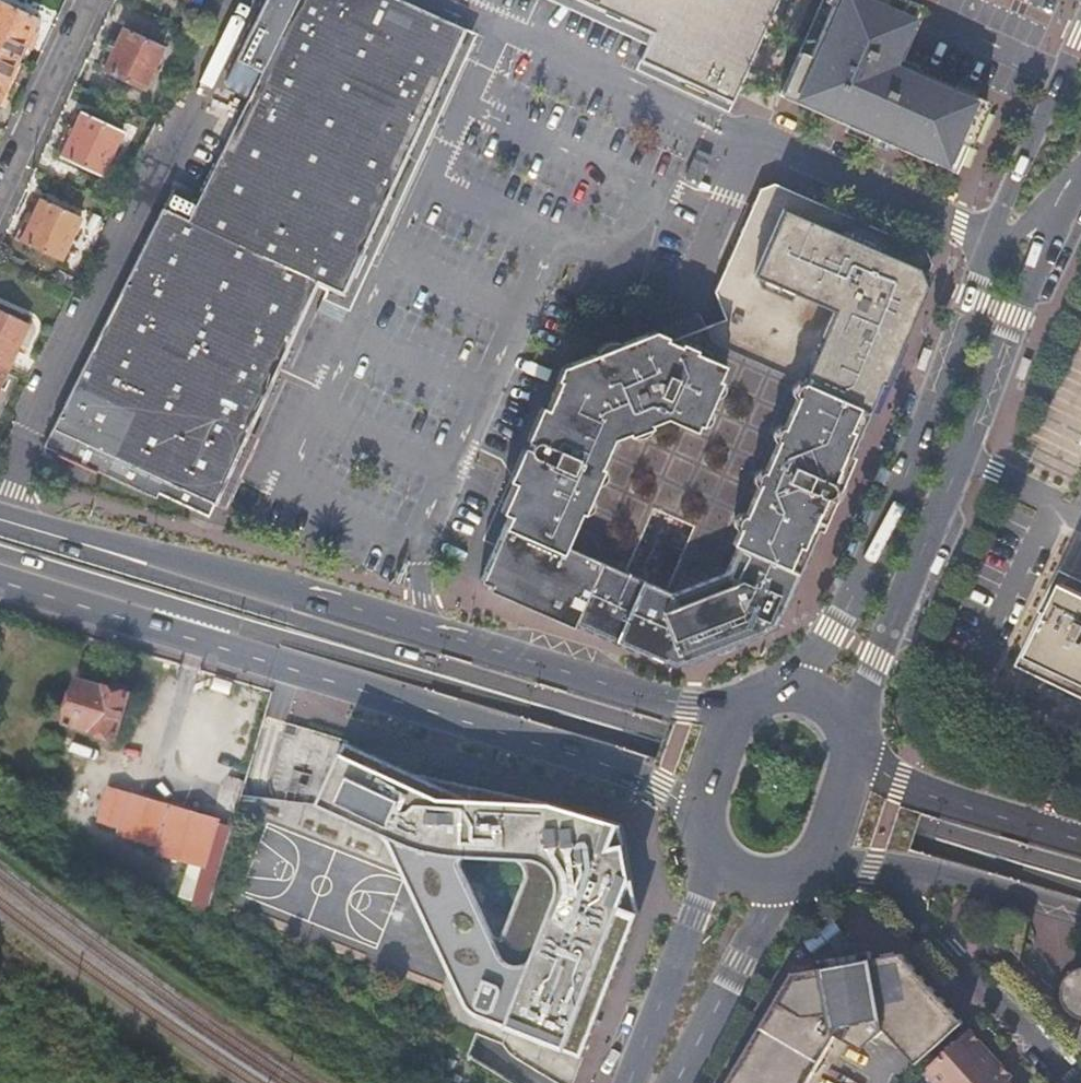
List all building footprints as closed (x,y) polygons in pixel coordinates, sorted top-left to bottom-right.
[(84,462),(135,356),(221,179),(308,0),(263,0),(233,60),(260,72),(187,218),(163,206),(45,443),(84,462)] [(84,462),(157,497),(160,492),(165,494),(177,472),(209,405),(263,295),(318,182),(380,57),(406,3),(399,0),(308,0),(221,179),(135,356),(84,462)] [(657,26),(644,55),(737,96),(779,0),(597,0),(657,26)] [(956,165),(972,129),(987,96),(898,56),(923,1),(921,0),(823,0),(783,87),(956,165)] [(19,59),(37,18),(0,2),(0,50),(19,59)] [(177,472),(165,494),(209,515),(324,285),(349,296),(477,36),(406,3),(380,57),(318,182),(263,295),(209,405),(177,472)] [(142,90),(163,46),(123,27),(101,71),(142,90)] [(0,100),(19,59),(0,50),(0,100)] [(101,174),(121,131),(80,111),(60,154),(101,174)] [(486,574),(495,579),(494,583),(498,585),(570,617),(575,619),(576,615),(653,650),(677,660),(774,627),(788,596),(795,578),(818,527),(825,509),(817,506),(822,495),(828,495),(832,492),(833,487),(832,483),(829,480),(835,464),(843,468),(856,437),(869,408),(878,387),(898,340),(902,332),(909,314),(919,291),(928,270),(932,262),(927,242),(777,176),(763,182),(750,211),(727,261),(721,275),(735,319),(716,326),(714,325),(700,330),(677,338),(658,330),(575,360),(569,374),(548,421),(556,424),(550,439),(544,439),(541,441),(540,445),(540,449),(541,451),(543,453),(538,466),(530,463),(509,508),(514,510),(486,574)] [(58,262),(79,218),(39,198),(17,242),(58,262)] [(26,326),(0,313),(0,379),(26,326)] [(1066,583),(1029,658),(1080,684),(1080,590),(1066,583)] [(107,687),(76,677),(64,713),(94,723),(94,726),(119,734),(132,691),(109,683),(107,687)] [(345,738),(316,801),(514,894),(461,1006),(561,1052),(629,907),(616,885),(595,879),(613,820),(546,800),(407,768),(345,738)] [(158,844),(156,850),(191,861),(204,865),(217,820),(218,819),(109,785),(98,818),(120,825),(118,831),(158,844)] [(192,906),(207,910),(233,825),(217,820),(204,865),(191,861),(180,896),(193,900),(192,906)] [(616,885),(629,907),(613,820),(595,879),(616,885)] [(1004,938),(1011,944),(1021,953),(1028,923),(1018,919),(1009,917),(1004,938)] [(897,949),(873,954),(847,1022),(860,1023),(870,1034),(880,1025),(880,1026),(906,960),(907,957),(899,949),(897,949)] [(776,1082),(794,1082),(830,1021),(838,1030),(846,1022),(847,1022),(873,954),(818,963),(776,1082)] [(906,960),(880,1026),(892,1039),(939,997),(906,960)] [(720,1082),(776,1082),(818,963),(792,967),(743,1041),(730,1067),(720,1082)] [(1080,971),(1074,981),(1073,992),(1075,1000),(1080,1007),(1080,971)] [(939,997),(892,1039),(912,1060),(958,1018),(939,997)] [(967,1022),(921,1064),(937,1082),(1012,1082),(1004,1074),(1009,1069),(998,1057),(990,1047),(983,1040),(967,1022)] [(730,1067),(743,1041),(716,1082),(720,1082),(730,1067)]
